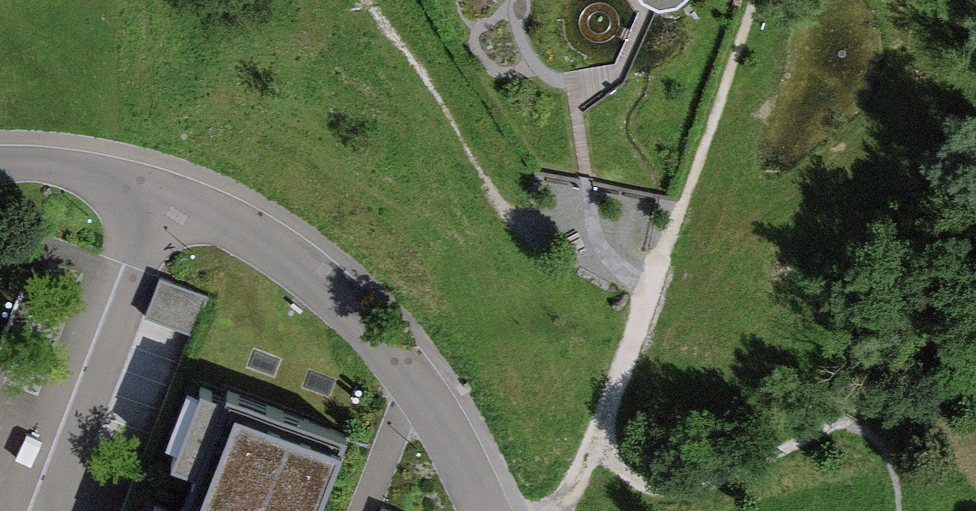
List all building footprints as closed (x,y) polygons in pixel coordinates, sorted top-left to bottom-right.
[(642,4),(660,13),(677,10),(689,0),(640,0),(642,4)] [(205,300),(160,281),(144,318),(189,338),(205,300)] [(338,446),(219,401),(178,510),(314,510),(338,446)]
